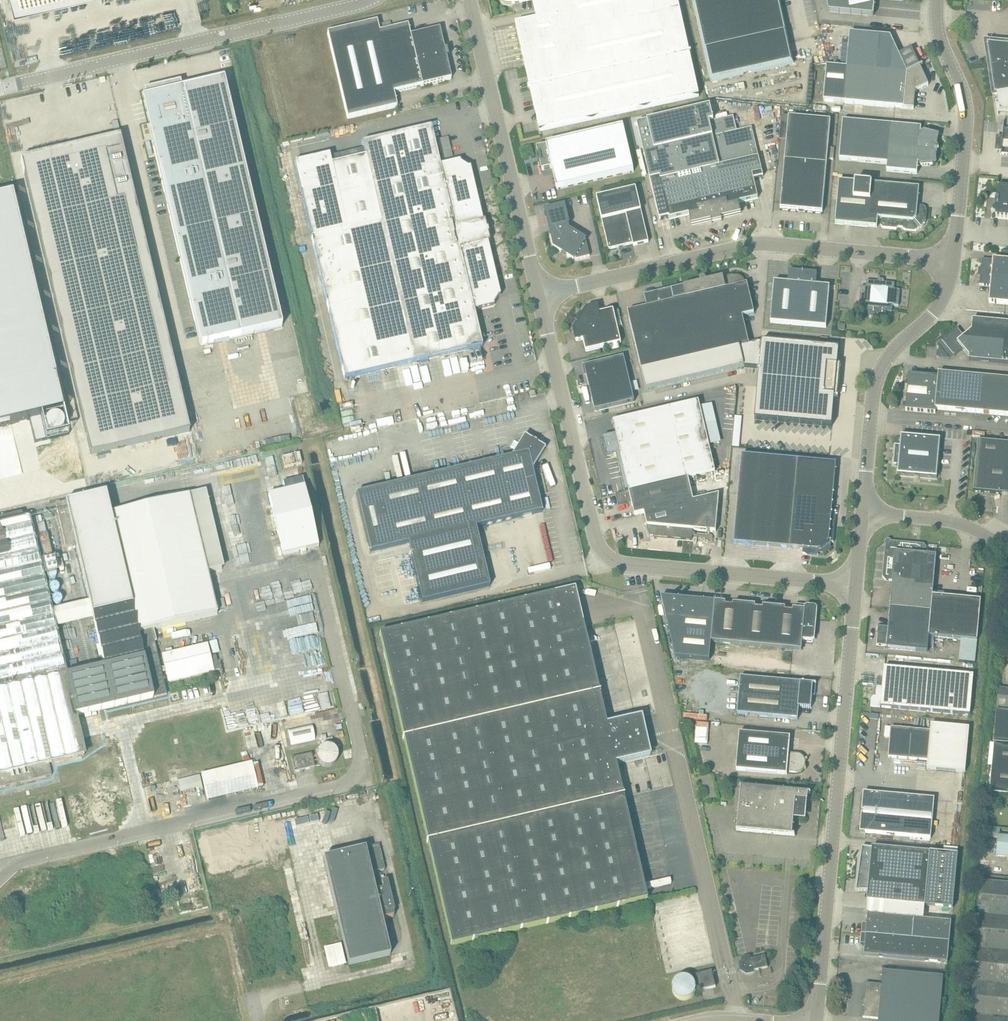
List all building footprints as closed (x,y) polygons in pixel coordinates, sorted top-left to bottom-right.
[(13,12),(66,0),(10,0),(13,12)] [(537,19),(516,23),(540,131),(699,96),(678,0),(533,0),(537,19)] [(713,80),(792,62),(778,0),(695,0),(713,80)] [(828,11),(874,16),(875,0),(826,0),(828,11)] [(422,85),(442,81),(451,79),(439,28),(411,35),(408,24),(380,31),(377,20),(328,32),(348,118),(397,106),(394,92),(422,85)] [(850,33),(847,67),(907,73),(920,67),(912,49),(899,54),(890,36),(880,36),(850,33)] [(993,44),(994,56),(989,57),(995,93),(997,93),(997,96),(998,100),(996,101),(998,115),(998,114),(998,111),(1007,112),(1007,45),(993,44)] [(824,100),(904,108),(914,109),(915,91),(929,85),(920,67),(907,73),(847,67),(827,66),(824,100)] [(184,89),(143,99),(148,122),(155,150),(155,151),(156,156),(157,157),(197,330),(201,345),(204,344),(213,342),(218,341),(226,339),(257,332),(265,330),(282,326),(224,80),(185,89),(184,89)] [(741,213),(739,202),(758,197),(753,178),(763,176),(752,127),(736,131),(733,116),(713,121),(710,106),(637,123),(659,218),(669,216),(670,218),(689,214),(692,224),(711,220),(712,222),(722,220),(722,217),(741,213)] [(831,121),(789,117),(781,116),(779,141),(787,142),(781,208),(823,212),(827,164),(830,132),(831,121)] [(921,128),(891,125),(843,120),(839,159),(887,163),(887,170),(917,173),(918,162),(921,165),(936,164),(935,153),(937,153),(938,146),(936,145),(939,136),(924,132),(921,134),(921,128)] [(624,126),(556,142),(547,144),(547,145),(537,147),(542,170),(552,168),(557,189),(634,171),(624,126)] [(429,141),(426,128),(362,143),(365,156),(331,164),(329,154),(294,163),(344,379),(482,346),(474,309),(493,305),(498,297),(486,243),(490,242),(485,221),(481,222),(468,168),(460,163),(441,168),(434,140),(429,141)] [(1000,148),(1001,148),(1001,155),(1001,154),(1003,154),(1007,154),(1007,129),(1005,129),(1005,130),(1004,138),(1002,138),(1002,141),(1000,140),(1000,148)] [(120,136),(21,160),(91,455),(190,431),(120,136)] [(448,137),(438,139),(442,159),(443,159),(443,161),(450,160),(450,158),(453,157),(448,137)] [(919,188),(909,187),(839,180),(835,223),(877,227),(878,218),(882,218),(881,225),(883,227),(896,229),(898,227),(902,227),(904,229),(916,230),(925,223),(927,209),(925,206),(918,206),(919,188)] [(998,186),(997,196),(996,198),(995,203),(996,205),(996,215),(1007,217),(1007,187),(998,186)] [(597,197),(602,219),(609,249),(633,243),(634,245),(649,242),(641,210),(636,188),(597,197)] [(0,198),(0,426),(30,419),(33,433),(35,442),(47,440),(41,417),(64,411),(56,379),(13,195),(0,198)] [(586,239),(568,228),(570,224),(565,205),(545,209),(554,244),(555,245),(554,247),(561,251),(563,250),(567,253),(567,255),(574,259),(575,257),(577,258),(590,255),(586,239)] [(991,285),(989,302),(1007,304),(1007,260),(993,259),(982,259),(981,270),(983,271),(982,275),(981,275),(980,284),(991,285)] [(771,322),(799,325),(803,272),(789,271),(788,283),(774,282),(771,322)] [(817,273),(803,272),(799,325),(826,327),(829,296),(830,286),(816,285),(817,273)] [(647,307),(628,311),(642,370),(646,390),(744,367),(740,347),(749,345),(743,316),(754,313),(747,283),(746,284),(745,281),(744,279),(741,277),(739,276),(736,275),(733,276),(733,275),(726,277),(724,278),(723,276),(683,286),(684,287),(682,288),(681,287),(674,289),(672,290),(672,289),(664,291),(644,296),(647,307)] [(870,309),(869,317),(885,318),(886,311),(892,311),(893,305),(899,306),(900,290),(894,289),(895,283),(884,282),(884,279),(878,279),(878,282),(867,281),(866,287),(861,286),(860,302),(865,303),(864,309),(870,309)] [(600,331),(604,347),(622,343),(614,310),(599,313),(598,306),(587,309),(580,319),(600,331)] [(600,331),(580,319),(574,330),(576,341),(583,339),(586,351),(604,347),(600,331)] [(937,357),(950,359),(954,356),(963,348),(964,350),(969,356),(969,361),(970,361),(1007,364),(1007,323),(983,320),(973,319),(972,330),(964,336),(958,328),(942,341),(943,341),(938,345),(937,357)] [(749,345),(740,347),(744,367),(759,368),(755,419),(832,426),(835,396),(838,396),(841,364),(838,364),(839,348),(762,341),(762,342),(749,345)] [(584,366),(595,410),(634,401),(624,356),(584,366)] [(936,409),(1007,415),(1007,379),(939,373),(938,377),(909,374),(906,410),(936,413),(936,409)] [(699,400),(613,420),(621,454),(616,455),(625,492),(714,471),(699,400)] [(712,432),(720,431),(717,403),(709,404),(712,432)] [(735,422),(732,446),(739,447),(741,423),(735,422)] [(621,454),(616,434),(603,437),(607,453),(612,456),(616,455),(621,454)] [(897,475),(937,478),(941,438),(901,435),(900,444),(895,444),(893,465),(898,465),(897,475)] [(475,527),(542,511),(532,469),(545,449),(524,436),(512,457),(357,493),(371,552),(408,543),(422,602),(489,586),(475,527)] [(973,490),(975,490),(1007,493),(1007,443),(978,440),(973,490)] [(299,453),(282,457),(285,467),(301,463),(299,453)] [(836,463),(798,460),(742,455),(734,543),(803,549),(803,553),(818,555),(819,551),(822,551),(824,550),(825,551),(829,548),(828,547),(830,545),(830,542),(834,542),(836,516),(832,516),(836,463)] [(625,492),(616,494),(619,504),(632,501),(635,515),(644,512),(650,536),(681,538),(692,539),(693,529),(716,532),(717,522),(719,494),(694,500),(688,477),(625,492)] [(303,483),(265,491),(277,548),(314,541),(303,483)] [(51,775),(48,764),(82,757),(85,756),(79,729),(75,715),(153,697),(166,694),(161,672),(163,672),(165,671),(168,683),(214,672),(214,671),(219,669),(216,655),(210,656),(207,643),(161,654),(164,666),(160,667),(154,641),(156,640),(154,632),(153,628),(217,613),(210,584),(189,495),(184,496),(110,513),(106,494),(57,505),(55,505),(65,549),(68,548),(76,547),(83,577),(89,602),(67,607),(50,611),(38,559),(50,556),(46,536),(41,517),(23,521),(21,513),(0,518),(0,787),(51,775)] [(885,551),(883,576),(886,580),(893,580),(890,616),(979,623),(981,600),(933,596),(936,556),(926,555),(927,547),(924,544),(918,543),(897,541),(891,541),(885,545),(885,551)] [(452,945),(637,902),(647,900),(615,764),(650,756),(641,717),(606,725),(575,589),(380,634),(452,945)] [(802,640),(805,608),(795,607),(795,609),(715,601),(661,597),(675,657),(710,660),(711,642),(802,650),(802,640)] [(805,608),(802,640),(812,641),(814,621),(817,619),(818,609),(816,606),(807,606),(805,608)] [(300,634),(320,630),(317,612),(297,616),(300,634)] [(878,626),(876,645),(887,646),(887,648),(928,651),(929,636),(977,641),(979,623),(890,616),(889,627),(878,626)] [(212,640),(214,652),(221,651),(219,639),(212,640)] [(321,646),(305,650),(311,675),(328,671),(321,646)] [(973,675),(894,668),(884,667),(883,687),(877,686),(876,697),(877,697),(876,701),(871,700),(871,706),(970,715),(973,675)] [(816,684),(806,683),(741,677),(737,714),(788,718),(798,719),(799,707),(811,708),(813,685),(816,685),(816,684)] [(996,709),(1007,711),(1007,690),(998,689),(996,709)] [(997,711),(994,742),(1007,743),(1007,712),(997,711)] [(700,732),(709,733),(710,723),(699,722),(698,741),(699,741),(700,732)] [(291,745),(303,742),(315,739),(312,724),(287,729),(291,745)] [(931,725),(927,768),(965,772),(969,728),(931,725)] [(790,736),(780,736),(740,732),(736,770),(777,773),(787,774),(787,772),(796,773),(798,772),(800,772),(801,771),(803,770),(804,768),(805,767),(805,766),(803,766),(804,761),(806,761),(805,759),(804,757),(803,756),(801,755),(799,754),(797,753),(789,753),(790,736)] [(994,743),(989,793),(1007,795),(1007,744),(994,743)] [(326,746),(323,746),(321,747),(319,749),(318,751),(317,754),(316,758),(317,760),(319,763),(321,765),(323,766),(325,767),(328,767),(331,766),(333,765),(334,764),(336,762),(337,760),(338,756),(338,754),(336,751),(335,749),(333,747),(330,746),(326,746)] [(315,766),(311,753),(291,758),(294,771),(315,766)] [(243,762),(200,771),(205,795),(248,785),(243,762)] [(741,787),(737,830),(792,835),(794,813),(796,812),(798,812),(800,811),(802,810),(803,808),(804,806),(804,804),(804,802),(804,800),(808,801),(808,793),(801,792),(741,787)] [(935,798),(879,793),(869,792),(869,793),(864,792),(863,801),(862,801),(862,810),(864,810),(864,814),(861,814),(860,822),(862,823),(861,831),(866,832),(931,838),(935,798)] [(983,834),(999,835),(1000,827),(983,826),(983,834)] [(246,850),(260,846),(257,833),(243,836),(246,850)] [(1007,857),(1007,836),(999,835),(997,856),(1007,857)] [(384,870),(379,846),(324,859),(349,964),(390,954),(381,919),(394,916),(393,912),(394,911),(387,880),(381,882),(383,889),(375,891),(370,873),(384,870)] [(859,872),(856,888),(857,889),(857,888),(869,889),(869,890),(877,891),(876,901),(867,900),(867,901),(867,902),(876,903),(875,913),(866,912),(866,915),(868,915),(878,916),(887,916),(924,920),(925,906),(953,908),(957,855),(930,852),(891,848),(881,847),(881,849),(872,848),(872,849),(863,849),(862,857),(860,857),(859,866),(862,866),(861,872),(859,872)] [(243,875),(265,870),(260,852),(239,858),(243,875)] [(977,949),(1007,951),(1007,882),(983,880),(977,949)] [(862,926),(862,935),(949,943),(951,922),(924,920),(887,916),(878,916),(868,915),(867,925),(864,924),(864,926),(862,926)] [(862,935),(861,943),(863,943),(862,945),(865,945),(864,955),(874,956),(948,963),(949,943),(862,935)] [(343,944),(326,948),(330,968),(348,964),(343,944)] [(977,949),(971,1020),(1007,1020),(1007,951),(977,949)] [(751,959),(750,959),(744,960),(742,965),(743,969),(747,972),(767,967),(765,956),(751,959)] [(712,971),(695,975),(699,990),(715,986),(712,971)] [(879,1018),(879,1020),(940,1020),(944,977),(883,971),(882,984),(866,983),(863,1017),(879,1018)]
